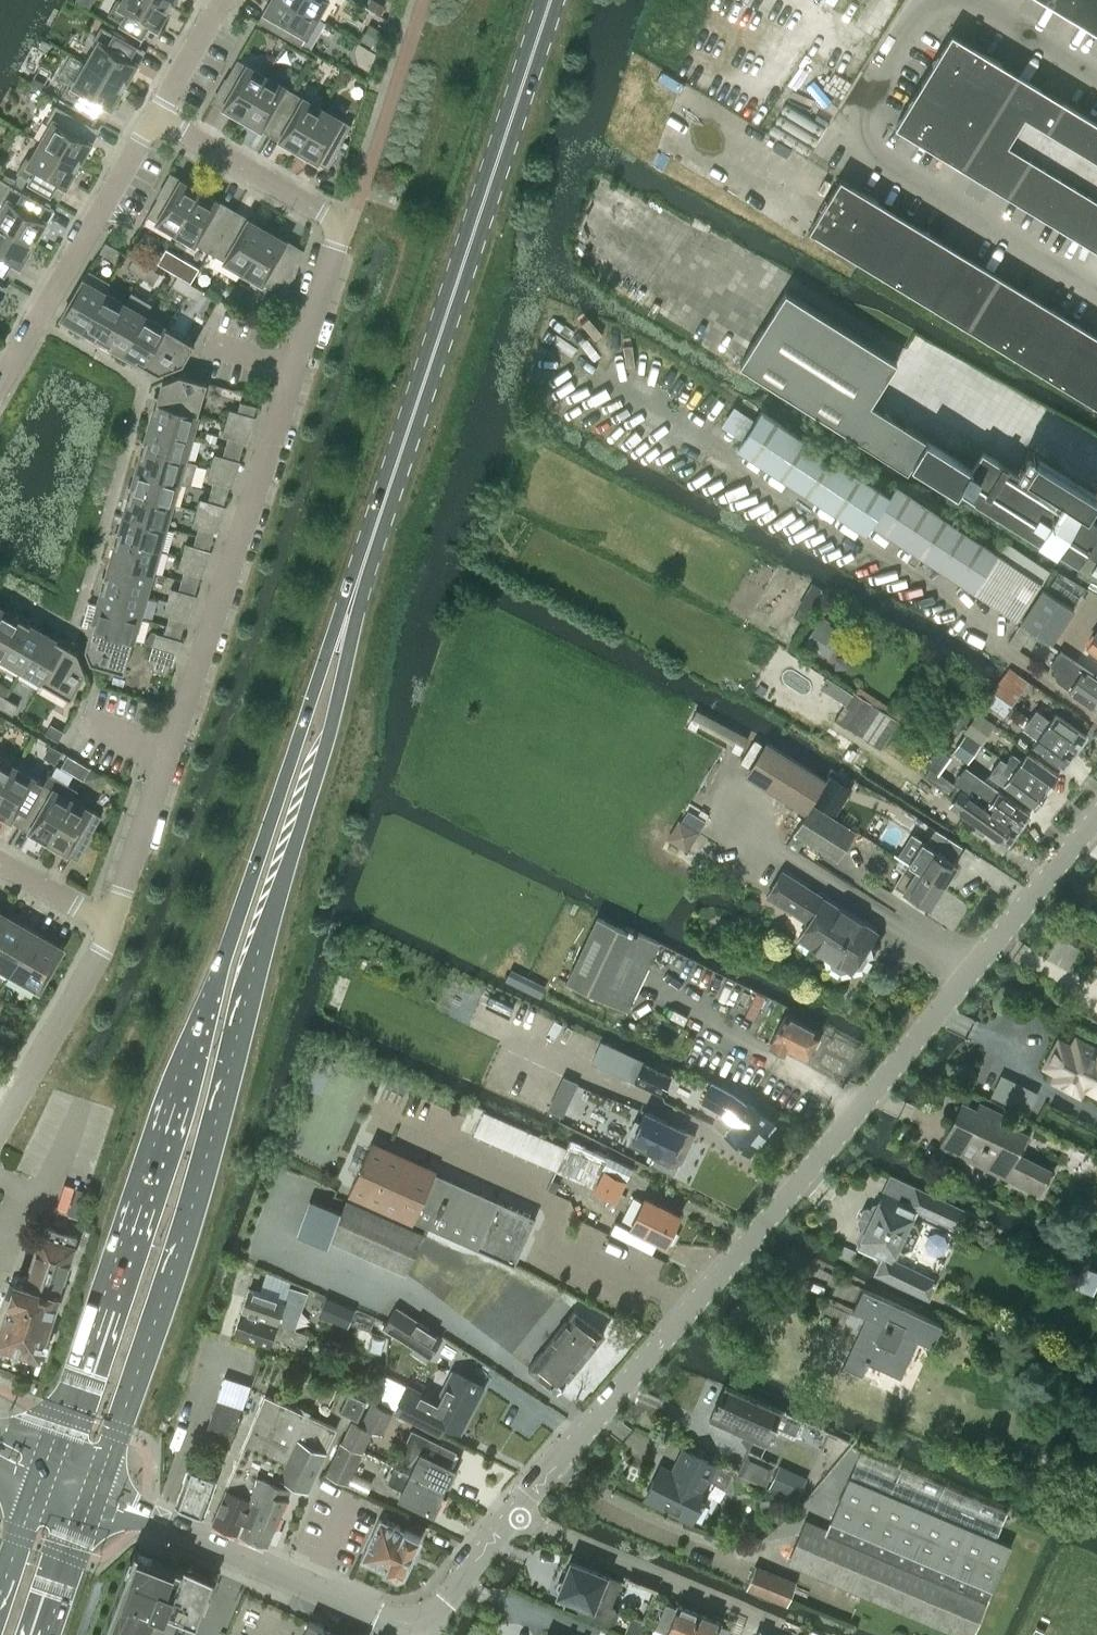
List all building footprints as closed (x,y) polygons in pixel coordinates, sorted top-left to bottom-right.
[(162,0),(116,0),(108,14),(151,39),(170,5),(162,0)] [(290,0),(271,0),(259,21),(301,45),(317,16),(290,0)] [(317,16),(326,0),(290,0),(317,16)] [(1096,32),(1096,0),(1044,0),(1096,32)] [(87,62),(124,84),(144,50),(101,25),(93,40),(94,44),(96,45),(87,62)] [(952,32),(895,125),(1096,248),(1096,121),(952,32)] [(242,116),(266,75),(237,58),(213,100),(242,116)] [(124,84),(87,62),(77,79),(74,77),(71,78),(62,93),(105,118),(124,84)] [(266,75),(242,116),(270,133),(294,91),(266,75)] [(294,91),(270,133),(299,149),(323,108),(294,91)] [(41,141),(79,163),(98,129),(56,104),(47,119),(48,123),(51,124),(41,141)] [(323,108),(299,149),(327,166),(351,124),(323,108)] [(79,163),(41,141),(31,158),(29,156),(25,157),(16,172),(59,197),(79,163)] [(176,232),(200,190),(171,174),(147,215),(176,232)] [(6,226),(33,242),(52,208),(31,196),(34,190),(12,177),(9,183),(0,178),(0,223),(6,226)] [(809,230),(841,249),(872,197),(841,178),(809,230)] [(200,190),(176,232),(210,251),(234,210),(200,190)] [(841,249),(872,268),(904,216),(872,197),(841,249)] [(267,229),(234,210),(210,251),(243,271),(267,229)] [(872,268),(904,287),(936,235),(904,216),(872,268)] [(13,276),(33,242),(6,226),(0,223),(0,268),(13,276)] [(267,229),(243,271),(287,296),(302,249),(267,229)] [(904,287),(935,307),(967,255),(936,235),(904,287)] [(105,241),(100,251),(113,259),(119,249),(105,241)] [(935,307),(967,326),(999,274),(967,255),(935,307)] [(141,275),(147,265),(133,258),(128,267),(141,275)] [(147,265),(141,275),(154,283),(160,273),(147,265)] [(83,329),(104,291),(110,282),(89,270),(62,317),(83,329)] [(967,326),(999,345),(1030,293),(999,274),(967,326)] [(191,283),(177,275),(172,285),(185,293),(191,283)] [(204,291),(191,283),(185,293),(198,300),(204,291)] [(871,402),(898,360),(787,290),(755,340),(743,332),(729,355),(908,470),(912,464),(957,493),(959,488),(1096,575),(1096,523),(982,450),(972,466),(871,402)] [(125,303),(104,291),(83,329),(103,340),(125,303)] [(103,340),(124,352),(145,315),(152,303),(131,292),(125,303),(103,340)] [(999,345),(1030,365),(1062,313),(1030,293),(999,345)] [(1030,365),(1062,384),(1094,332),(1062,313),(1030,365)] [(145,315),(124,352),(144,364),(166,326),(145,315)] [(166,326),(144,364),(159,373),(183,363),(194,343),(166,326)] [(1093,403),(1096,397),(1096,334),(1094,332),(1062,384),(1093,403)] [(156,402),(198,413),(207,382),(180,374),(162,381),(156,402)] [(253,416),(256,406),(241,401),(238,412),(253,416)] [(198,413),(156,402),(150,424),(191,436),(198,413)] [(896,486),(892,493),(891,494),(762,410),(736,447),(866,533),(868,530),(874,521),(974,590),(1018,620),(1042,583),(1051,570),(1006,541),(998,553),(896,486)] [(191,436),(150,424),(143,447),(185,459),(191,436)] [(226,446),(241,450),(245,440),(229,435),(226,446)] [(223,456),(238,461),(241,450),(226,446),(223,456)] [(197,462),(185,459),(143,447),(137,469),(178,481),(191,485),(197,462)] [(178,481),(137,469),(130,492),(172,504),(178,481)] [(211,491),(227,495),(230,485),(214,480),(211,491)] [(227,495),(211,491),(208,501),(224,505),(227,495)] [(172,504),(130,492),(124,514),(165,526),(172,504)] [(165,526),(124,514),(117,537),(159,549),(165,526)] [(196,535),(212,540),(215,529),(199,525),(196,535)] [(212,540),(196,535),(193,546),(209,550),(212,540)] [(159,549),(117,537),(111,559),(152,571),(159,549)] [(152,571),(111,559),(104,582),(146,594),(152,571)] [(184,569),(181,580),(197,584),(200,574),(184,569)] [(197,584),(181,580),(178,590),(194,595),(197,584)] [(146,594),(104,582),(98,605),(139,616),(146,594)] [(1021,622),(1038,634),(1051,643),(1073,609),(1043,589),(1021,622)] [(139,616),(98,605),(91,627),(133,639),(139,616)] [(1,657),(23,620),(3,608),(0,612),(0,656),(1,657)] [(167,624),(182,629),(185,618),(170,614),(167,624)] [(836,628),(820,618),(805,642),(828,656),(839,639),(832,634),(836,628)] [(1,657),(22,669),(43,631),(23,620),(1,657)] [(182,629),(167,624),(164,635),(179,639),(182,629)] [(133,639),(91,627),(85,648),(91,661),(124,671),(133,639)] [(42,681),(64,643),(43,631),(22,669),(42,681)] [(1086,647),(1096,655),(1096,631),(1086,647)] [(64,643),(42,681),(71,697),(86,671),(77,651),(64,643)] [(1060,651),(1052,662),(1058,667),(1057,669),(1055,673),(1056,678),(1058,681),(1069,689),(1096,708),(1096,677),(1060,651)] [(168,674),(171,663),(155,659),(152,669),(168,674)] [(1002,677),(991,691),(1011,705),(1022,691),(1002,677)] [(834,719),(881,749),(899,719),(853,690),(834,719)] [(991,691),(984,701),(1004,716),(1011,705),(991,691)] [(0,706),(0,707),(13,714),(19,704),(5,697),(0,706)] [(981,743),(981,744),(996,723),(977,711),(963,731),(964,732),(965,732),(981,743)] [(1030,719),(1074,752),(1086,736),(1055,713),(1050,720),(1036,711),(1030,719)] [(1032,745),(1063,767),(1074,752),(1030,719),(1024,728),(1037,738),(1032,745)] [(64,730),(63,730),(51,723),(45,733),(58,740),(64,730)] [(957,743),(952,751),(968,762),(981,743),(965,732),(957,743)] [(804,811),(824,779),(766,743),(746,775),(804,811)] [(937,748),(926,764),(930,768),(937,772),(948,756),(941,751),(937,748)] [(1013,753),(1006,763),(1046,791),(1058,774),(1027,752),(1021,759),(1013,753)] [(0,757),(0,794),(16,766),(0,757)] [(1000,758),(989,773),(1003,784),(1035,807),(1046,791),(1006,763),(1000,758)] [(44,782),(16,766),(0,794),(0,812),(20,824),(44,783),(44,782)] [(963,766),(951,782),(961,789),(970,795),(1018,830),(1030,813),(998,791),(963,766)] [(930,768),(924,777),(949,795),(952,798),(948,803),(955,808),(975,822),(975,823),(1006,845),(1018,830),(970,795),(961,789),(951,782),(937,772),(930,768)] [(72,799),(78,789),(49,773),(44,782),(44,783),(20,824),(49,840),(72,799)] [(830,774),(813,801),(835,815),(852,787),(830,774)] [(101,816),(72,799),(49,840),(77,857),(101,816)] [(811,803),(803,816),(792,832),(836,860),(855,831),(811,803)] [(685,809),(678,820),(698,832),(705,821),(685,809)] [(902,822),(891,815),(882,829),(893,837),(902,822)] [(922,841),(908,863),(943,885),(957,863),(951,860),(960,845),(935,829),(926,844),(922,841)] [(908,863),(894,885),(929,907),(943,885),(908,863)] [(782,871),(767,895),(809,922),(799,938),(810,945),(830,957),(832,965),(840,970),(848,969),(851,970),(852,968),(860,966),(865,958),(864,950),(876,930),(829,901),(819,903),(810,897),(813,891),(782,871)] [(566,981),(627,1010),(660,941),(599,912),(566,981)] [(10,972),(34,931),(6,914),(0,925),(0,966),(10,972)] [(34,931),(10,972),(39,989),(63,947),(34,931)] [(507,979),(522,987),(530,991),(535,980),(527,976),(512,969),(507,979)] [(805,1056),(811,1045),(816,1045),(819,1038),(817,1034),(819,1031),(785,1013),(769,1044),(783,1051),(786,1046),(805,1056)] [(1048,1065),(1060,1071),(1058,1076),(1056,1079),(1073,1087),(1078,1090),(1082,1083),(1096,1091),(1096,1051),(1077,1040),(1072,1049),(1059,1042),(1048,1065)] [(601,1042),(592,1060),(634,1081),(661,1094),(670,1075),(643,1062),(601,1042)] [(750,1152),(773,1122),(747,1102),(732,1091),(712,1080),(709,1086),(702,1100),(720,1110),(715,1118),(715,1120),(715,1122),(717,1124),(725,1130),(724,1132),(750,1152)] [(1018,1104),(1027,1109),(1034,1094),(1025,1089),(1018,1104)] [(555,1098),(550,1109),(564,1115),(569,1105),(555,1098)] [(1038,1192),(1049,1169),(1016,1153),(1026,1132),(964,1102),(942,1145),(1038,1192)] [(556,1170),(567,1146),(484,1109),(473,1133),(556,1170)] [(682,1161),(695,1133),(645,1110),(632,1137),(655,1148),(652,1156),(668,1164),(671,1165),(673,1165),(675,1164),(677,1164),(679,1163),(682,1161)] [(349,1189),(468,1243),(515,1264),(536,1216),(370,1141),(349,1189)] [(568,1175),(579,1151),(567,1146),(556,1170),(568,1175)] [(579,1180),(590,1156),(579,1151),(568,1175),(579,1180)] [(590,1156),(579,1180),(591,1186),(602,1162),(590,1156)] [(616,1201),(629,1172),(608,1162),(594,1191),(616,1201)] [(916,1207),(960,1228),(968,1211),(915,1185),(906,1202),(882,1190),(876,1203),(872,1204),(869,1210),(871,1214),(868,1221),(863,1222),(856,1238),(858,1242),(858,1243),(883,1255),(876,1271),(930,1296),(938,1280),(892,1258),(897,1247),(902,1249),(912,1246),(919,1231),(915,1221),(910,1219),(916,1207)] [(665,1243),(679,1214),(644,1197),(630,1225),(665,1243)] [(331,1239),(406,1273),(423,1233),(346,1198),(341,1209),(310,1199),(299,1235),(329,1245),(331,1239)] [(45,1224),(28,1279),(18,1275),(0,1332),(0,1344),(39,1356),(78,1234),(45,1224)] [(1068,1287),(1092,1297),(1096,1285),(1096,1275),(1077,1267),(1068,1287)] [(248,1288),(240,1310),(275,1323),(294,1329),(300,1313),(293,1310),(296,1300),(301,1301),(304,1291),(287,1285),(282,1300),(248,1288)] [(902,1377),(918,1339),(932,1346),(943,1324),(863,1288),(853,1310),(866,1316),(844,1366),(863,1375),(868,1362),(902,1377)] [(325,1297),(319,1313),(347,1326),(349,1322),(353,1313),(355,1309),(354,1309),(339,1303),(325,1297)] [(397,1307),(384,1326),(415,1347),(426,1355),(439,1335),(428,1328),(397,1307)] [(240,1310),(233,1332),(268,1344),(271,1335),(302,1346),(307,1333),(294,1329),(275,1323),(240,1310)] [(528,1367),(557,1391),(603,1333),(574,1310),(528,1367)] [(407,1386),(395,1410),(428,1426),(439,1432),(444,1423),(460,1431),(483,1386),(452,1370),(436,1401),(407,1386)] [(798,1435),(803,1424),(801,1419),(787,1413),(786,1410),(782,1411),(724,1385),(709,1420),(742,1435),(748,1443),(753,1439),(766,1445),(773,1428),(793,1437),(798,1435)] [(366,1400),(349,1391),(340,1409),(357,1417),(366,1400)] [(265,1393),(226,1486),(252,1497),(237,1530),(267,1543),(292,1483),(307,1490),(337,1427),(265,1393)] [(229,1440),(240,1408),(217,1400),(206,1432),(229,1440)] [(361,1423),(371,1428),(381,1432),(391,1410),(372,1400),(361,1423)] [(371,1428),(361,1423),(356,1421),(352,1428),(349,1426),(342,1439),(362,1448),(371,1428)] [(450,1469),(452,1466),(458,1453),(410,1430),(394,1464),(442,1487),(445,1482),(448,1483),(454,1471),(450,1469)] [(346,1482),(360,1452),(362,1449),(342,1439),(327,1472),(346,1482)] [(188,1466),(175,1503),(203,1513),(216,1476),(225,1451),(213,1447),(204,1471),(188,1466)] [(732,1473),(729,1471),(683,1448),(676,1463),(680,1465),(675,1474),(660,1467),(645,1496),(692,1519),(707,1490),(705,1489),(710,1479),(725,1487),(732,1473)] [(850,1476),(995,1538),(1007,1511),(861,1449),(850,1476)] [(737,1475),(765,1487),(775,1463),(747,1451),(737,1475)] [(442,1496),(438,1494),(442,1487),(394,1464),(386,1480),(403,1487),(400,1494),(431,1510),(433,1507),(436,1509),(442,1496)] [(827,1529),(989,1598),(1011,1545),(995,1538),(850,1476),(849,1476),(827,1529)] [(226,1486),(211,1519),(237,1530),(252,1497),(226,1486)] [(380,1518),(360,1558),(378,1567),(396,1576),(402,1573),(419,1537),(399,1528),(380,1518)] [(827,1529),(805,1520),(787,1562),(959,1634),(973,1634),(989,1598),(827,1529)] [(181,1566),(181,1567),(137,1550),(103,1634),(144,1634),(155,1608),(165,1612),(165,1611),(196,1623),(213,1579),(181,1566)] [(619,1582),(606,1576),(606,1574),(571,1560),(563,1580),(558,1580),(556,1586),(559,1590),(558,1593),(579,1602),(580,1607),(608,1617),(615,1617),(618,1611),(616,1603),(612,1602),(619,1582)] [(796,1581),(755,1564),(747,1587),(787,1603),(796,1581)] [(668,1634),(690,1634),(699,1612),(677,1603),(676,1607),(666,1603),(656,1627),(666,1631),(665,1634),(668,1634)] [(699,1612),(690,1634),(727,1634),(730,1628),(719,1624),(721,1620),(699,1612)] [(645,1621),(632,1616),(625,1633),(631,1634),(639,1634),(645,1621)] [(309,1620),(302,1634),(343,1634),(309,1620)]
